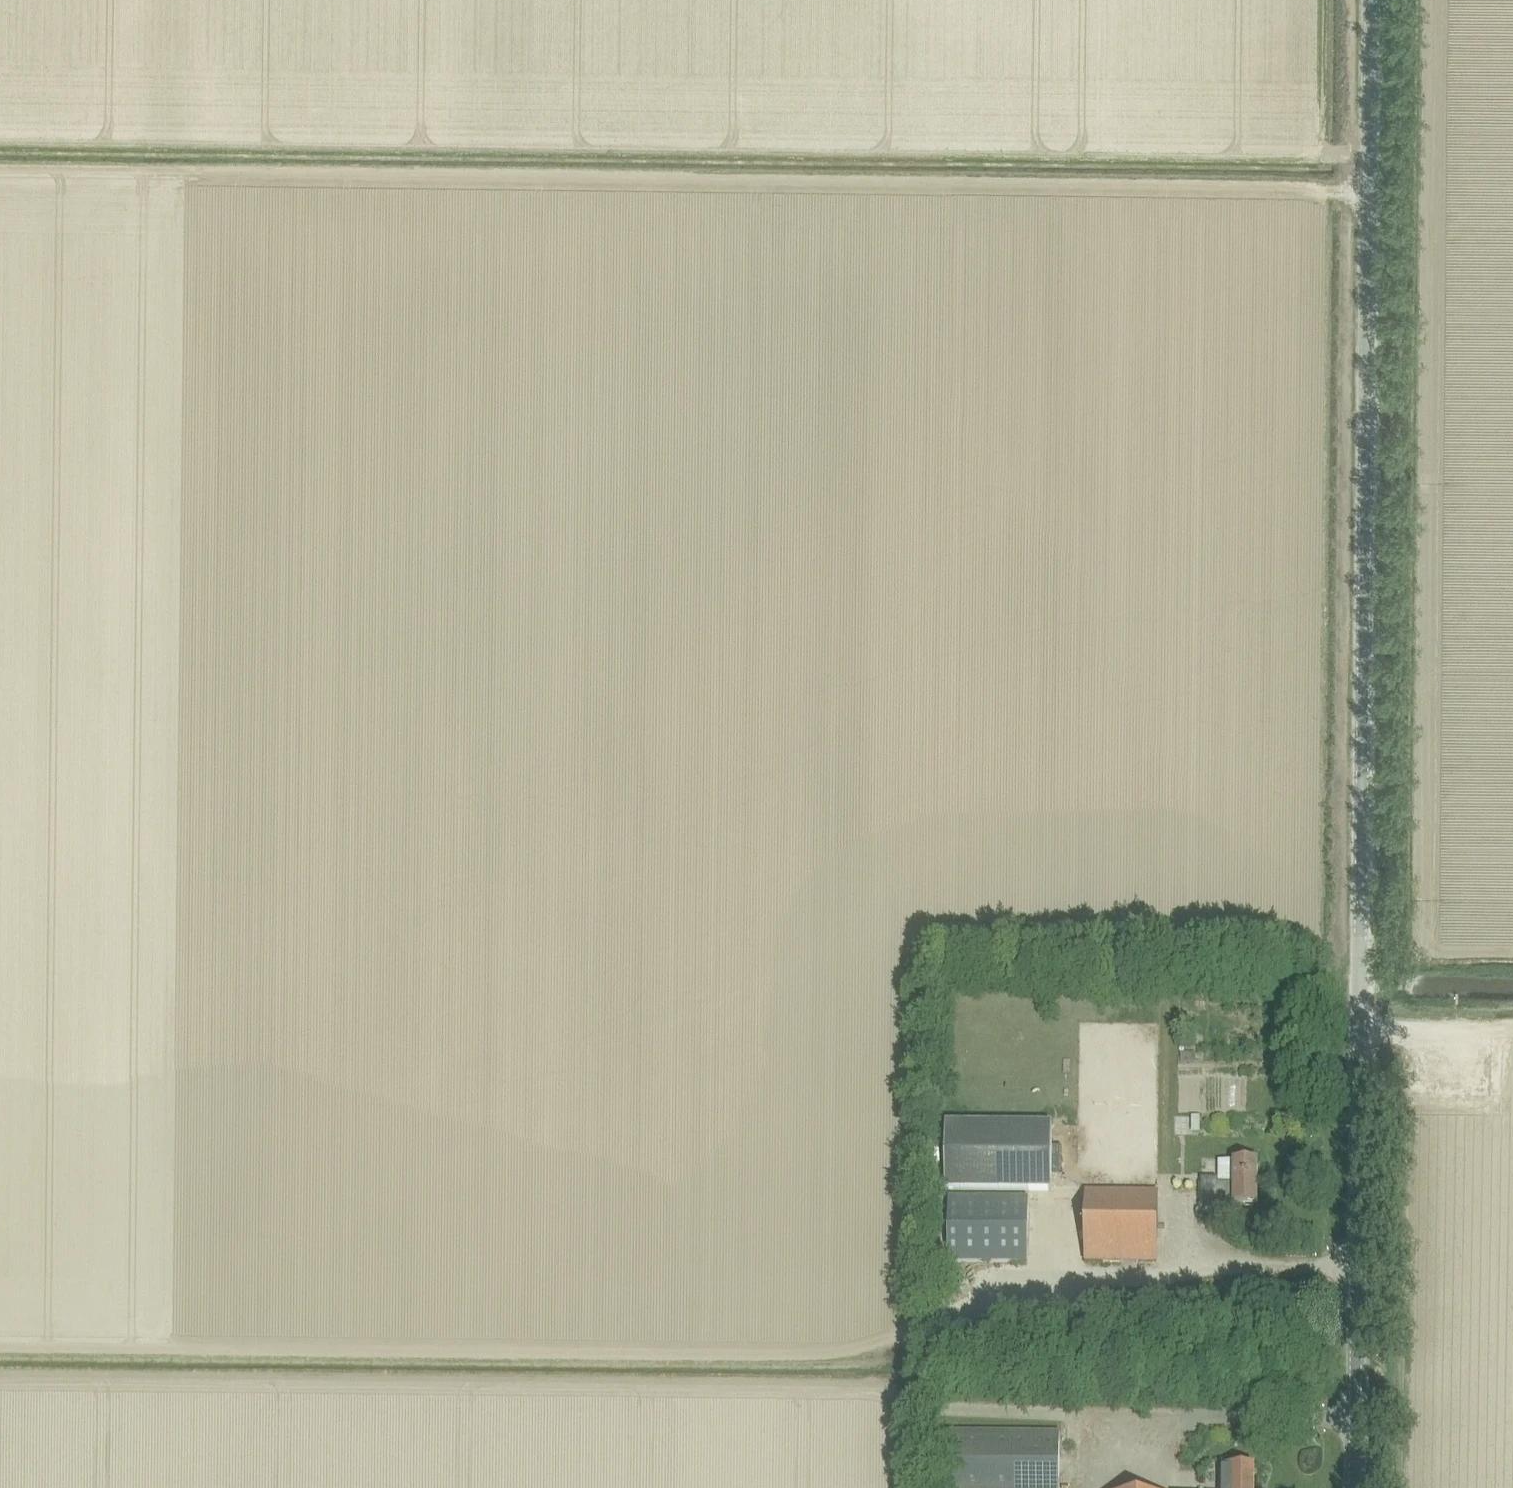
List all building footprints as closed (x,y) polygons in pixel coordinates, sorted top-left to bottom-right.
[(948,1123),(947,1189),(1049,1190),(1050,1125),(948,1123)] [(1258,1206),(1258,1162),(1235,1162),(1235,1185),(1218,1185),(1218,1179),(1201,1179),(1200,1210),(1218,1210),(1218,1198),(1234,1198),(1234,1206),(1258,1206)] [(1157,1264),(1158,1193),(1086,1192),(1085,1263),(1157,1264)] [(948,1196),(947,1261),(1027,1262),(1028,1197),(948,1196)] [(1060,1432),(948,1431),(947,1487),(1059,1487),(1060,1432)] [(1254,1468),(1221,1468),(1221,1487),(1254,1487),(1254,1468)]
